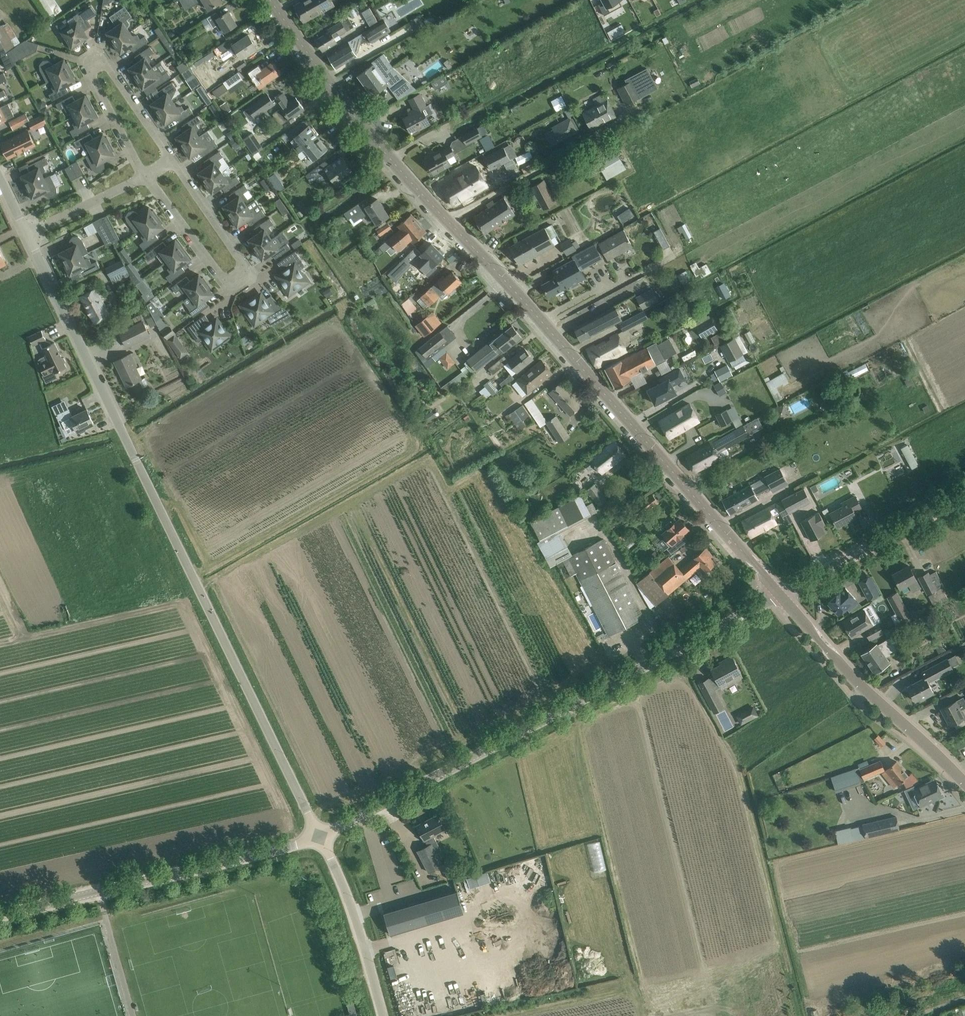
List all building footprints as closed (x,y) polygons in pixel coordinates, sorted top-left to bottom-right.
[(50,18),(62,10),(56,0),(37,0),(50,18)] [(186,10),(201,0),(207,10),(222,1),(221,1),(222,0),(180,0),(186,10)] [(312,18),(334,5),(331,0),(303,0),(294,5),(303,23),(312,18)] [(604,2),(599,4),(605,15),(610,12),(608,8),(623,0),(603,0),(604,2)] [(108,37),(112,44),(130,32),(127,28),(130,23),(127,19),(131,16),(125,6),(109,16),(116,26),(107,32),(109,36),(108,37)] [(370,7),(362,11),(365,17),(373,12),(370,7)] [(352,18),(357,15),(353,8),(348,11),(352,18)] [(84,31),(92,26),(82,10),(67,20),(71,26),(68,28),(67,26),(59,31),(64,38),(66,37),(68,41),(67,42),(71,49),(79,44),(78,43),(87,36),(84,31)] [(208,30),(216,25),(222,33),(236,24),(228,11),(219,17),(216,12),(208,17),(202,21),(208,30)] [(432,15),(423,19),(426,24),(434,19),(432,15)] [(371,42),(391,30),(384,19),(364,31),(365,31),(360,34),(327,54),(335,68),(357,55),(356,54),(360,44),(364,41),(370,42),(371,41),(371,42)] [(322,36),(316,39),(319,45),(319,46),(320,48),(322,49),(323,50),(336,42),(334,38),(338,35),(345,31),(346,30),(341,22),(330,29),(321,34),(322,36)] [(1,42),(4,48),(7,52),(16,46),(3,24),(0,26),(0,40),(1,41),(1,42)] [(154,29),(159,37),(165,33),(160,25),(154,29)] [(174,29),(168,32),(171,37),(177,34),(174,29)] [(611,39),(617,36),(613,29),(607,32),(611,39)] [(130,32),(112,44),(116,50),(118,49),(121,53),(130,46),(133,51),(149,41),(145,35),(140,39),(137,35),(132,35),(130,32)] [(165,33),(159,37),(164,44),(170,40),(165,33)] [(242,58),(248,53),(257,47),(248,34),(234,43),(231,38),(222,43),(218,46),(223,52),(231,47),(235,53),(237,51),(242,58)] [(16,46),(7,52),(13,62),(37,51),(38,44),(25,40),(16,46)] [(127,69),(134,79),(152,67),(149,64),(152,59),(149,55),(154,52),(150,46),(135,56),(138,62),(127,69)] [(382,75),(386,72),(403,59),(395,48),(386,55),(358,75),(372,95),(388,84),(382,75)] [(7,52),(0,55),(7,68),(14,64),(13,62),(7,52)] [(46,82),(52,79),(71,69),(68,62),(66,63),(64,59),(53,65),(52,63),(48,61),(42,60),(39,65),(40,70),(46,82)] [(181,72),(189,67),(185,60),(177,66),(181,72)] [(616,60),(608,64),(610,69),(618,65),(616,60)] [(260,88),(265,84),(264,83),(278,73),(271,63),(262,69),(259,65),(248,72),(251,77),(250,77),(251,79),(252,78),(260,88)] [(152,67),(134,79),(141,89),(152,82),(156,87),(171,77),(167,71),(162,74),(160,70),(154,71),(152,67)] [(194,73),(189,67),(181,72),(185,79),(194,73)] [(620,87),(617,88),(626,105),(647,94),(653,90),(657,88),(647,68),(626,79),(627,83),(620,87)] [(75,76),(71,69),(52,79),(54,83),(51,87),(54,92),(49,94),(52,100),(68,92),(65,86),(75,81),(73,77),(75,76)] [(228,89),(229,89),(243,80),(238,72),(223,82),(224,83),(228,89)] [(444,76),(432,82),(435,88),(447,81),(444,76)] [(692,87),(700,83),(697,78),(689,81),(692,87)] [(407,81),(393,91),(398,98),(398,99),(417,89),(416,89),(415,89),(407,81)] [(156,114),(174,103),(172,99),(174,94),(171,90),(176,87),(172,82),(157,92),(160,97),(151,103),(154,107),(152,108),(156,114)] [(224,83),(212,91),(216,97),(228,89),(224,83)] [(250,119),(276,104),(269,93),(243,108),(250,119)] [(281,125),(296,114),(304,108),(296,97),(289,102),(283,93),(275,98),(282,108),(273,114),(281,125)] [(73,115),(92,105),(87,94),(75,100),(72,95),(56,104),(59,110),(64,107),(66,111),(71,112),(73,115)] [(410,114),(404,118),(412,132),(413,132),(413,133),(415,134),(421,131),(421,129),(420,128),(430,123),(426,116),(432,113),(428,105),(426,106),(425,103),(420,94),(418,95),(409,99),(414,108),(408,111),(410,114)] [(614,115),(608,103),(603,94),(593,99),(596,105),(582,112),(591,129),(615,117),(614,115)] [(209,96),(204,100),(207,104),(212,101),(209,96)] [(561,96),(551,101),(556,111),(566,106),(561,96)] [(225,102),(220,105),(225,114),(231,110),(225,102)] [(1,106),(0,107),(0,123),(14,116),(8,103),(1,106)] [(174,103),(156,114),(161,121),(162,120),(165,124),(174,117),(178,123),(193,112),(189,106),(184,110),(182,106),(176,106),(174,103)] [(98,116),(92,105),(73,115),(75,119),(72,124),(75,128),(70,130),(73,137),(89,128),(87,122),(98,116)] [(46,106),(40,109),(43,115),(44,116),(50,113),(46,106)] [(14,129),(30,120),(26,113),(10,122),(14,129)] [(33,129),(47,122),(44,116),(43,115),(29,122),(33,129)] [(182,148),(199,136),(197,133),(199,128),(196,124),(201,121),(197,115),(182,125),(185,131),(175,138),(182,148)] [(559,142),(577,132),(570,118),(551,128),(559,142)] [(483,124),(476,128),(476,127),(461,135),(466,145),(481,137),(480,136),(487,132),(483,124)] [(293,146),(298,152),(318,136),(309,125),(295,136),(300,141),(293,146)] [(8,158),(17,154),(35,145),(28,129),(0,143),(8,158)] [(231,130),(226,133),(230,139),(236,136),(231,130)] [(253,154),(257,151),(263,147),(253,132),(243,138),(253,154)] [(91,153),(110,143),(107,136),(105,137),(103,133),(93,138),(90,133),(74,141),(77,148),(82,145),(84,149),(89,149),(91,153)] [(199,136),(182,148),(189,158),(199,151),(203,156),(218,146),(214,140),(209,143),(207,139),(202,140),(199,136)] [(234,147),(241,142),(236,136),(229,141),(234,147)] [(327,148),(318,136),(298,152),(299,153),(297,154),(301,159),(307,154),(311,160),(327,148)] [(110,143),(91,153),(85,156),(92,169),(96,172),(101,172),(104,168),(104,163),(103,161),(114,155),(112,151),(114,150),(110,143)] [(434,173),(443,168),(451,164),(447,158),(454,154),(450,146),(432,156),(433,157),(427,160),(434,173)] [(505,146),(484,157),(487,163),(490,168),(490,169),(503,163),(512,159),(507,149),(505,146)] [(204,184),(221,172),(219,168),(221,163),(219,159),(223,156),(219,151),(204,161),(207,166),(198,172),(201,176),(199,177),(204,184)] [(616,151),(597,162),(607,180),(626,169),(616,151)] [(25,187),(50,175),(44,178),(42,174),(45,170),(43,165),(48,163),(45,157),(29,165),(31,170),(20,176),(25,187)] [(326,170),(337,185),(344,180),(342,176),(351,169),(350,169),(349,170),(345,164),(346,163),(342,157),(330,166),(326,160),(306,174),(311,182),(319,176),(318,175),(326,170)] [(71,165),(78,177),(84,173),(77,161),(71,164),(71,165)] [(448,179),(440,184),(452,203),(469,192),(485,182),(482,176),(484,175),(479,168),(477,169),(474,163),(471,164),(461,171),(459,168),(454,172),(456,174),(454,175),(448,179)] [(71,180),(78,177),(71,165),(70,165),(65,168),(71,180)] [(221,172),(204,184),(208,190),(209,189),(212,193),(221,186),(225,192),(240,181),(236,175),(232,178),(229,175),(231,170),(228,167),(221,172)] [(50,175),(25,187),(31,198),(44,192),(45,194),(48,197),(53,197),(57,193),(57,188),(50,175)] [(556,202),(548,189),(543,180),(526,190),(531,199),(535,196),(542,209),(556,202)] [(284,188),(281,183),(273,188),(277,193),(284,188)] [(229,217),(246,205),(244,202),(246,197),(244,193),(248,190),(244,184),(229,194),(233,200),(222,207),(229,217)] [(515,214),(509,205),(504,197),(474,217),(484,233),(515,214)] [(279,208),(284,204),(280,198),(274,202),(279,208)] [(354,225),(362,219),(361,218),(370,212),(377,223),(388,215),(377,199),(369,204),(365,198),(344,213),(348,219),(349,218),(354,225)] [(246,205),(229,217),(236,227),(246,220),(250,225),(265,215),(255,199),(246,205)] [(289,211),(284,204),(279,208),(283,215),(289,211)] [(141,228),(158,216),(153,209),(152,210),(149,207),(139,214),(137,213),(133,210),(128,212),(126,216),(127,221),(135,232),(141,228)] [(630,208),(626,211),(630,218),(634,215),(630,208)] [(384,252),(387,249),(418,222),(411,214),(398,224),(401,228),(379,246),(384,252)] [(107,215),(100,218),(107,232),(113,243),(114,244),(120,241),(114,228),(107,215)] [(162,222),(158,216),(141,228),(143,232),(141,237),(144,240),(139,244),(143,249),(158,238),(155,233),(164,227),(161,223),(162,222)] [(107,232),(100,218),(93,221),(106,246),(113,243),(107,232)] [(250,244),(254,251),(271,239),(269,235),(271,230),(269,226),(273,223),(269,218),(254,228),(258,233),(248,239),(251,243),(250,244)] [(93,222),(84,227),(89,236),(98,231),(93,222)] [(426,231),(418,222),(387,249),(391,254),(409,239),(412,243),(426,231)] [(388,223),(377,230),(381,235),(392,228),(388,223)] [(685,223),(679,226),(686,239),(692,236),(685,223)] [(553,246),(543,229),(543,228),(509,247),(519,264),(553,246)] [(660,228),(654,231),(664,249),(670,246),(660,228)] [(624,230),(599,244),(608,259),(632,246),(624,230)] [(63,264),(82,255),(88,252),(82,239),(78,236),(73,236),(69,240),(70,245),(71,247),(58,253),(63,264)] [(167,261),(184,248),(177,238),(166,246),(163,241),(144,255),(148,261),(156,254),(163,264),(167,261)] [(570,238),(560,244),(563,249),(573,244),(570,238)] [(271,239),(254,251),(258,257),(260,256),(262,260),(272,253),(275,259),(290,248),(286,242),(282,246),(279,242),(274,242),(271,239)] [(299,239),(292,244),(294,247),(301,242),(299,239)] [(398,264),(396,262),(385,272),(387,275),(396,266),(406,276),(413,270),(418,268),(421,265),(430,274),(436,268),(432,265),(443,255),(442,254),(443,253),(443,251),(440,249),(438,249),(437,250),(432,244),(421,254),(415,248),(398,264)] [(557,268),(567,287),(585,277),(579,265),(582,263),(584,267),(602,258),(594,244),(572,255),(574,259),(557,268)] [(192,258),(184,248),(167,261),(169,264),(167,269),(170,273),(166,276),(170,282),(185,271),(181,266),(192,258)] [(295,251),(277,263),(283,272),(278,275),(285,286),(283,287),(289,295),(296,289),(295,288),(300,285),(301,286),(308,281),(303,274),(302,275),(299,270),(305,265),(295,251)] [(132,260),(127,253),(122,257),(122,258),(125,265),(132,260)] [(84,259),(82,255),(63,264),(68,275),(80,270),(83,275),(100,267),(96,261),(91,263),(89,259),(84,259)] [(382,274),(385,272),(396,262),(391,257),(377,268),(382,274)] [(130,275),(126,268),(122,260),(106,268),(113,283),(130,275)] [(131,263),(126,266),(136,284),(143,278),(131,263)] [(567,287),(557,268),(553,270),(556,277),(542,284),(549,296),(567,287)] [(686,270),(678,275),(682,282),(691,277),(686,270)] [(431,286),(421,296),(429,304),(430,305),(440,296),(442,299),(448,294),(449,293),(452,294),(456,290),(455,287),(462,281),(452,271),(445,277),(443,275),(437,281),(437,282),(431,287),(431,286)] [(190,296),(208,283),(203,277),(202,278),(199,274),(190,281),(186,276),(171,287),(175,292),(180,289),(183,293),(188,292),(190,296)] [(208,283),(190,296),(192,299),(191,304),(194,308),(189,311),(193,317),(208,305),(205,300),(214,294),(211,290),(212,289),(208,283)] [(723,283),(716,287),(723,299),(730,295),(723,283)] [(94,323),(103,318),(114,312),(110,304),(106,307),(96,287),(80,296),(94,323)] [(329,287),(323,292),(327,297),(333,293),(329,287)] [(652,288),(636,297),(643,309),(659,300),(652,288)] [(145,292),(142,295),(147,301),(155,295),(149,289),(145,292)] [(292,314),(286,309),(271,295),(264,300),(260,294),(250,301),(249,300),(241,305),(246,312),(248,311),(251,316),(249,317),(255,325),(262,319),(261,318),(266,315),(268,319),(272,326),(292,314)] [(410,297),(401,303),(409,314),(418,308),(410,297)] [(147,304),(155,321),(164,315),(159,308),(157,309),(152,301),(147,304)] [(609,326),(622,319),(616,308),(611,310),(611,311),(605,315),(604,313),(574,328),(581,340),(590,336),(609,326)] [(433,312),(416,325),(425,336),(441,323),(433,312)] [(205,314),(187,327),(198,342),(205,337),(208,341),(206,342),(212,350),(219,344),(218,343),(222,339),(223,341),(231,335),(225,328),(224,329),(216,319),(211,323),(205,314)] [(636,314),(619,323),(623,332),(640,323),(636,314)] [(702,338),(717,329),(711,317),(710,318),(708,315),(695,322),(696,325),(696,326),(696,327),(692,329),(698,339),(701,337),(702,338)] [(126,346),(135,342),(150,335),(143,321),(120,333),(126,346)] [(170,325),(161,331),(167,339),(175,332),(170,325)] [(512,325),(490,342),(468,359),(470,362),(466,365),(465,364),(462,367),(465,372),(442,389),(445,393),(471,375),(476,370),(492,357),(494,358),(516,341),(517,343),(524,337),(518,328),(516,330),(512,325)] [(46,340),(46,339),(41,330),(29,336),(34,345),(40,343),(42,348),(46,355),(40,358),(39,359),(38,360),(38,361),(38,362),(45,376),(54,371),(54,373),(57,371),(66,367),(54,342),(52,343),(52,342),(46,340)] [(750,330),(745,333),(750,343),(755,340),(750,330)] [(438,332),(419,347),(429,359),(448,343),(438,332)] [(720,332),(711,337),(715,345),(724,340),(720,332)] [(167,339),(180,358),(189,352),(175,333),(167,339)] [(597,368),(605,363),(626,351),(616,333),(586,349),(597,368)] [(246,335),(240,339),(243,346),(250,341),(246,335)] [(740,336),(720,345),(728,361),(748,351),(740,336)] [(658,344),(656,342),(605,368),(616,389),(616,388),(631,381),(629,379),(666,361),(664,358),(671,355),(675,353),(668,339),(658,344)] [(517,372),(532,359),(532,358),(533,358),(524,348),(508,361),(504,356),(489,369),(493,374),(508,361),(517,372)] [(448,369),(456,362),(447,350),(439,357),(448,369)] [(145,378),(141,379),(135,365),(136,365),(130,353),(115,361),(127,386),(140,380),(143,387),(148,384),(145,378)] [(529,391),(544,379),(552,373),(541,360),(513,383),(520,392),(526,388),(529,391)] [(864,363),(847,371),(851,378),(867,371),(864,363)] [(727,365),(716,371),(721,381),(733,375),(727,365)] [(770,377),(775,386),(792,377),(787,368),(770,377)] [(679,369),(659,379),(661,383),(648,389),(655,404),(676,393),(673,385),(685,379),(679,369)] [(511,374),(500,383),(504,387),(514,378),(511,374)] [(490,380),(498,389),(498,390),(502,387),(494,377),(490,380)] [(498,389),(490,380),(484,385),(492,394),(498,389)] [(723,381),(716,383),(720,395),(727,392),(723,381)] [(572,413),(573,412),(581,405),(561,382),(551,390),(572,413)] [(548,421),(535,403),(532,398),(524,403),(541,427),(548,421)] [(669,438),(699,421),(690,402),(659,421),(669,438)] [(928,404),(922,407),(925,412),(930,410),(928,404)] [(62,412),(55,415),(59,423),(61,422),(68,435),(77,431),(78,430),(79,432),(81,433),(86,430),(86,428),(85,427),(94,423),(87,409),(72,416),(69,409),(68,409),(66,405),(60,407),(62,412)] [(509,421),(512,418),(521,431),(534,421),(523,405),(509,414),(508,414),(505,416),(509,421)] [(726,409),(716,415),(722,426),(732,421),(726,409)] [(425,415),(428,420),(435,416),(432,411),(425,415)] [(569,436),(566,431),(557,417),(548,422),(561,441),(569,436)] [(739,418),(732,421),(736,429),(742,426),(743,425),(739,418)] [(719,458),(716,453),(760,429),(754,419),(743,425),(742,426),(736,429),(717,440),(716,438),(709,442),(710,443),(686,456),(694,472),(719,458)] [(603,472),(618,460),(625,454),(614,440),(585,463),(588,467),(592,464),(594,466),(596,464),(603,472)] [(908,444),(900,448),(912,469),(919,465),(908,444)] [(871,467),(866,470),(850,480),(854,486),(875,473),(871,467)] [(786,483),(785,481),(787,481),(780,468),(722,500),(730,514),(786,483)] [(587,489),(599,505),(606,500),(594,484),(587,489)] [(815,484),(810,486),(813,492),(818,490),(815,484)] [(781,499),(782,500),(788,513),(810,501),(803,488),(781,499)] [(531,520),(541,541),(560,532),(592,515),(591,514),(596,511),(597,511),(596,510),(592,502),(590,503),(584,493),(531,520)] [(652,493),(632,508),(639,517),(659,502),(652,493)] [(861,508),(857,499),(854,494),(840,501),(842,505),(829,511),(837,526),(856,516),(854,512),(861,508)] [(597,511),(596,511),(601,519),(613,510),(606,500),(599,505),(597,506),(598,508),(596,510),(597,511)] [(782,516),(788,513),(782,500),(750,516),(742,521),(750,537),(777,523),(771,511),(778,508),(782,516)] [(801,521),(806,531),(811,540),(825,533),(822,526),(825,524),(819,512),(801,521)] [(617,519),(608,526),(611,531),(620,524),(617,519)] [(668,529),(663,534),(665,537),(664,538),(670,546),(667,548),(672,553),(678,548),(674,542),(677,539),(681,536),(689,529),(680,519),(674,524),(671,521),(666,526),(668,529)] [(560,532),(541,541),(538,543),(550,566),(563,559),(572,555),(560,532)] [(603,539),(572,555),(563,559),(571,575),(576,573),(609,635),(644,617),(603,539)] [(637,582),(656,604),(696,570),(702,578),(708,573),(707,571),(715,563),(710,557),(712,556),(706,548),(680,569),(668,556),(650,572),(637,582)] [(656,562),(661,558),(655,550),(650,555),(656,562)] [(919,585),(913,574),(909,565),(893,574),(900,587),(908,583),(911,590),(919,585)] [(918,576),(926,592),(933,606),(947,598),(941,587),(944,586),(936,571),(930,574),(928,571),(918,576)] [(880,593),(870,575),(859,581),(869,599),(880,593)] [(846,587),(855,582),(851,576),(843,580),(846,587)] [(845,587),(839,593),(839,592),(828,603),(839,614),(846,608),(850,604),(855,598),(845,587)] [(912,618),(908,612),(897,591),(887,597),(896,613),(902,624),(912,618)] [(883,633),(877,622),(873,625),(863,609),(852,615),(842,621),(852,638),(860,633),(860,632),(863,630),(870,641),(883,633)] [(896,613),(891,616),(897,626),(902,624),(896,613)] [(875,672),(890,661),(886,655),(902,646),(896,635),(879,644),(878,643),(862,654),(875,672)] [(743,677),(732,656),(723,660),(724,662),(711,669),(715,675),(708,679),(708,678),(699,683),(710,704),(719,700),(714,690),(720,687),(721,689),(743,677)] [(953,656),(947,659),(951,665),(956,662),(953,656)] [(923,699),(932,694),(934,693),(928,682),(952,668),(951,665),(947,659),(922,672),(924,677),(907,686),(915,701),(922,697),(923,699)] [(958,720),(964,717),(964,716),(957,701),(941,709),(950,725),(958,720)] [(752,706),(746,709),(751,719),(757,715),(752,706)] [(878,735),(874,738),(881,747),(885,743),(878,735)] [(863,778),(884,770),(880,760),(859,769),(863,778)] [(913,783),(908,776),(896,761),(882,772),(894,787),(903,780),(909,787),(913,783)] [(855,768),(831,776),(836,792),(837,792),(861,783),(856,768),(855,768)] [(935,779),(915,788),(914,785),(903,790),(912,809),(920,806),(921,806),(943,796),(935,779)] [(446,829),(442,823),(438,814),(416,825),(424,840),(425,840),(428,845),(417,850),(429,872),(443,864),(436,852),(440,850),(433,835),(446,829)] [(862,824),(865,837),(898,829),(895,816),(862,824)] [(470,888),(491,881),(487,871),(467,878),(470,888)] [(457,890),(409,904),(409,905),(385,912),(391,932),(390,933),(390,934),(464,912),(457,890)] [(353,1001),(347,1003),(351,1015),(357,1014),(353,1001)] [(941,1012),(943,1015),(964,1015),(964,1004),(958,1005),(941,1012)]
